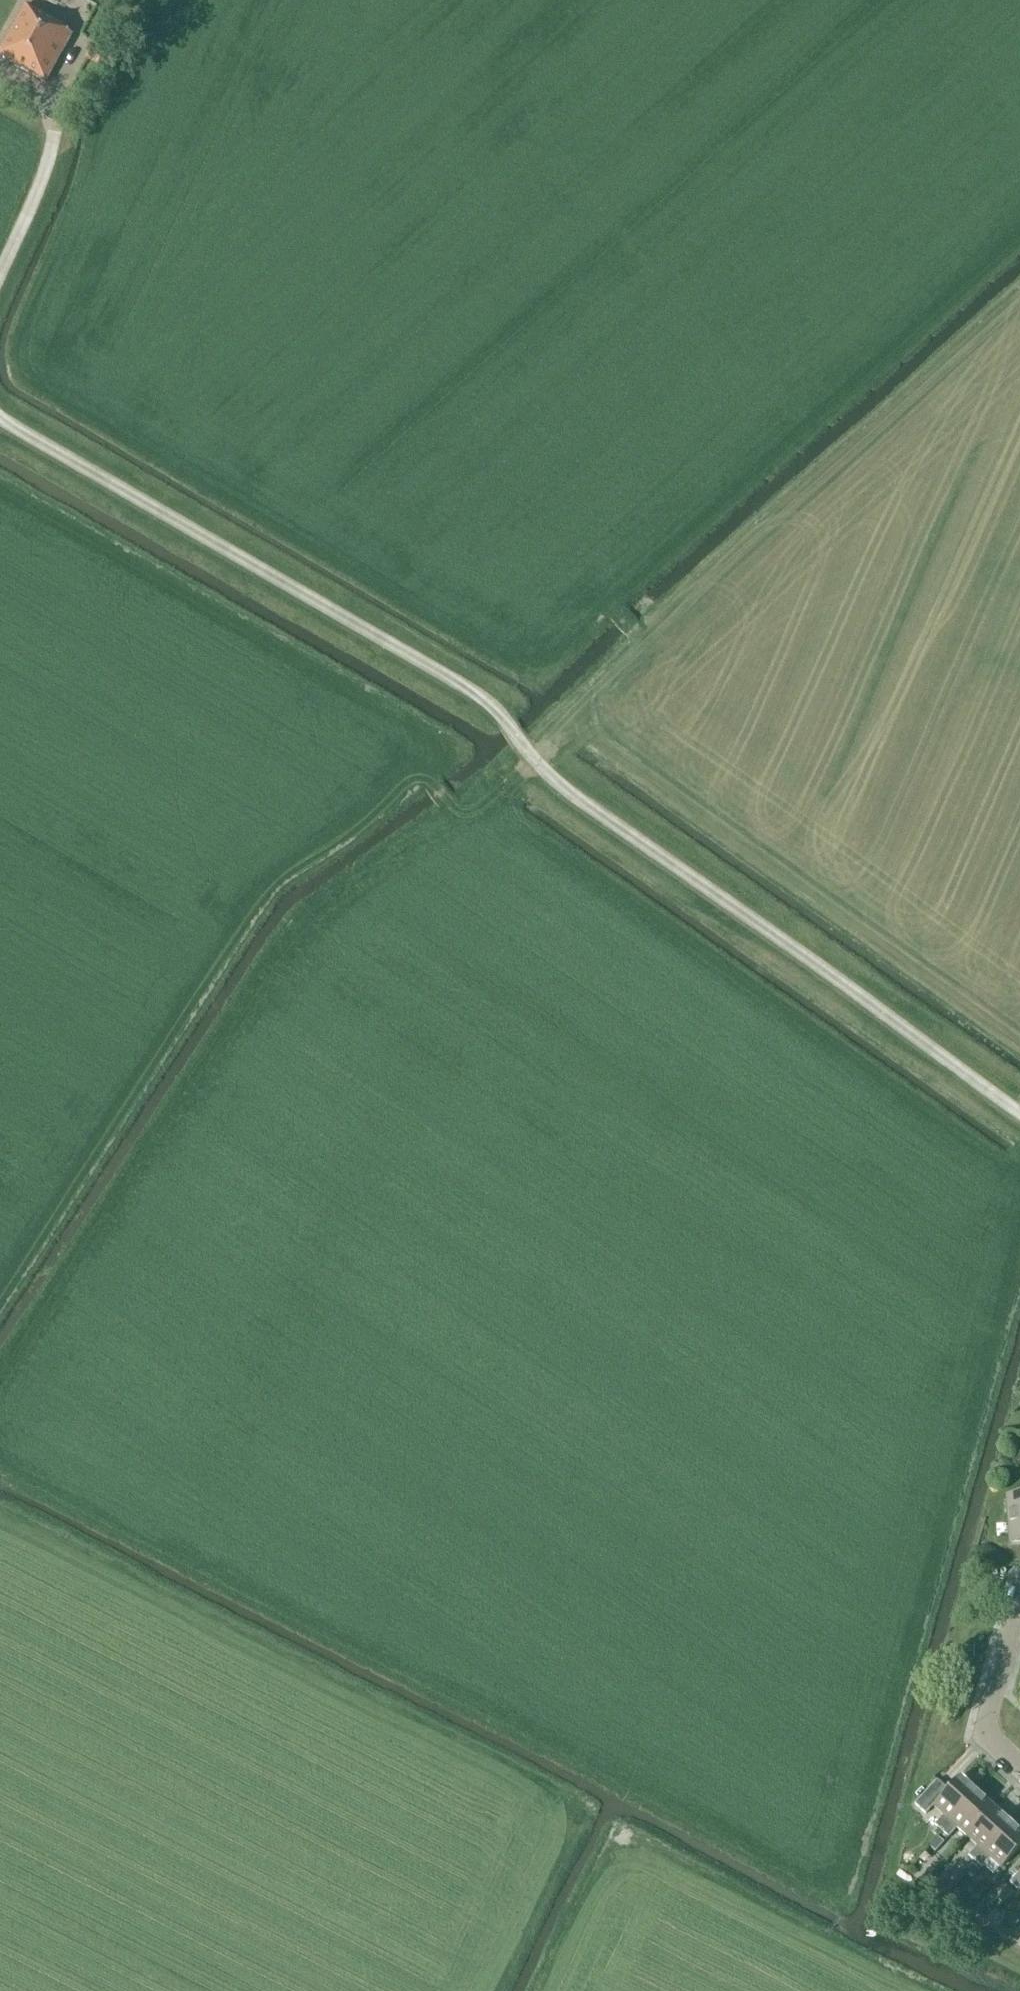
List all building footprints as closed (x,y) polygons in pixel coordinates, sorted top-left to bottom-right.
[(0,52),(0,58),(46,83),(72,36),(61,30),(63,26),(26,6),(0,52)] [(1019,1540),(1019,1499),(1007,1500),(1009,1541),(1019,1540)] [(936,1781),(915,1805),(925,1815),(933,1806),(943,1816),(935,1825),(942,1832),(950,1822),(977,1793),(960,1777),(947,1791),(936,1781)] [(950,1822),(942,1832),(948,1838),(957,1829),(967,1838),(994,1808),(977,1793),(950,1822)] [(994,1808),(967,1838),(977,1847),(968,1856),(975,1862),(984,1853),(1011,1823),(994,1808)] [(968,1870),(974,1876),(982,1868),(982,1869),(991,1859),(1001,1869),(1019,1848),(1019,1832),(1011,1823),(984,1853),(975,1862),(968,1870)] [(937,1837),(929,1846),(935,1852),(944,1843),(937,1837)] [(1010,1883),(1017,1890),(1019,1886),(1019,1872),(1010,1883)] [(1004,1885),(994,1896),(1003,1904),(1013,1893),(1004,1885)]
